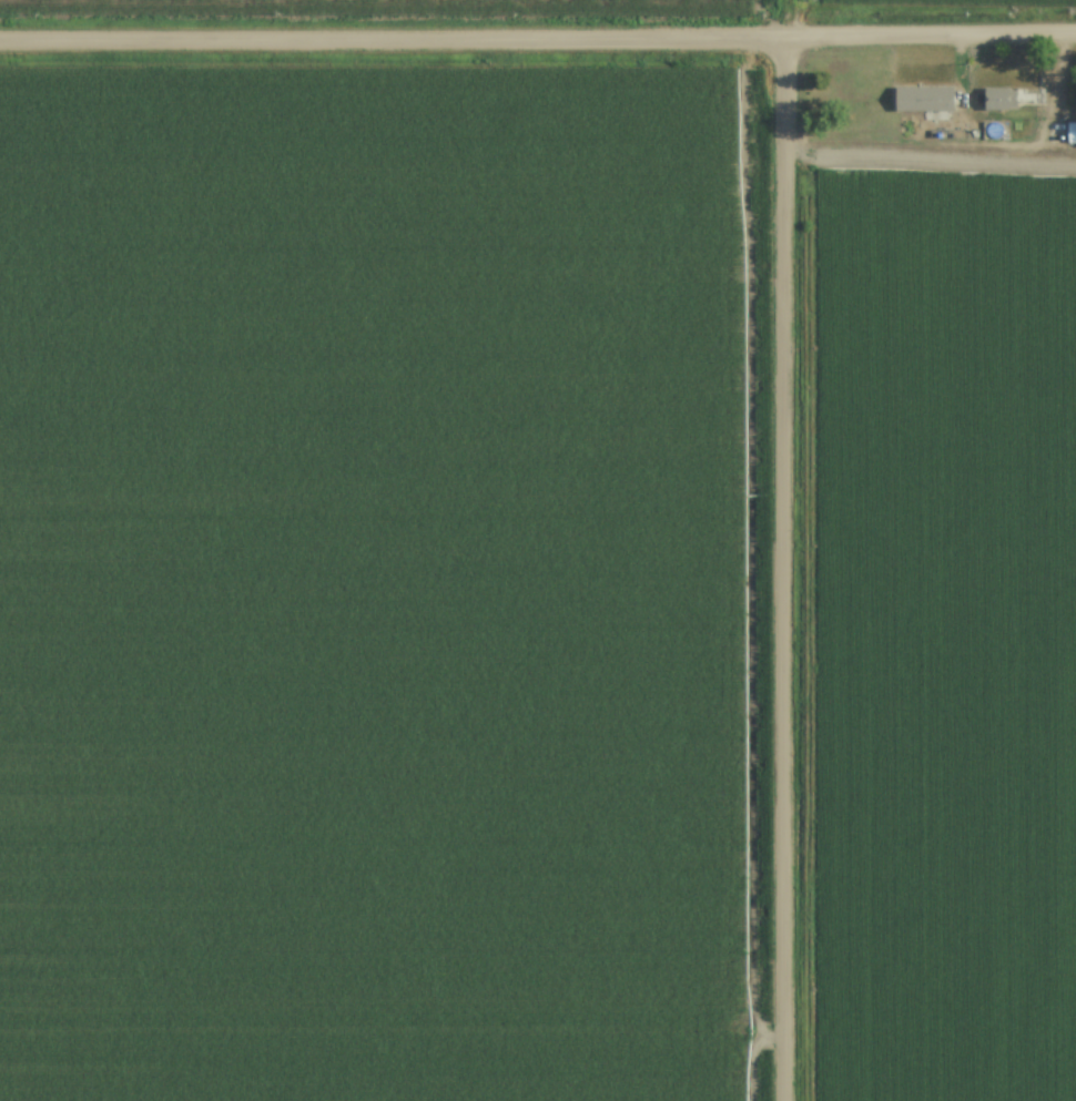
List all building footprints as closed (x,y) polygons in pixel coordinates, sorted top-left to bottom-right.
[(894,85),(954,84),(954,110),(895,111),(894,85)] [(984,88),(1009,88),(1009,90),(1016,90),(1016,106),(1009,106),(1009,109),(984,109),(984,88)] [(1066,122),(1075,122),(1075,142),(1066,142),(1066,122)]
